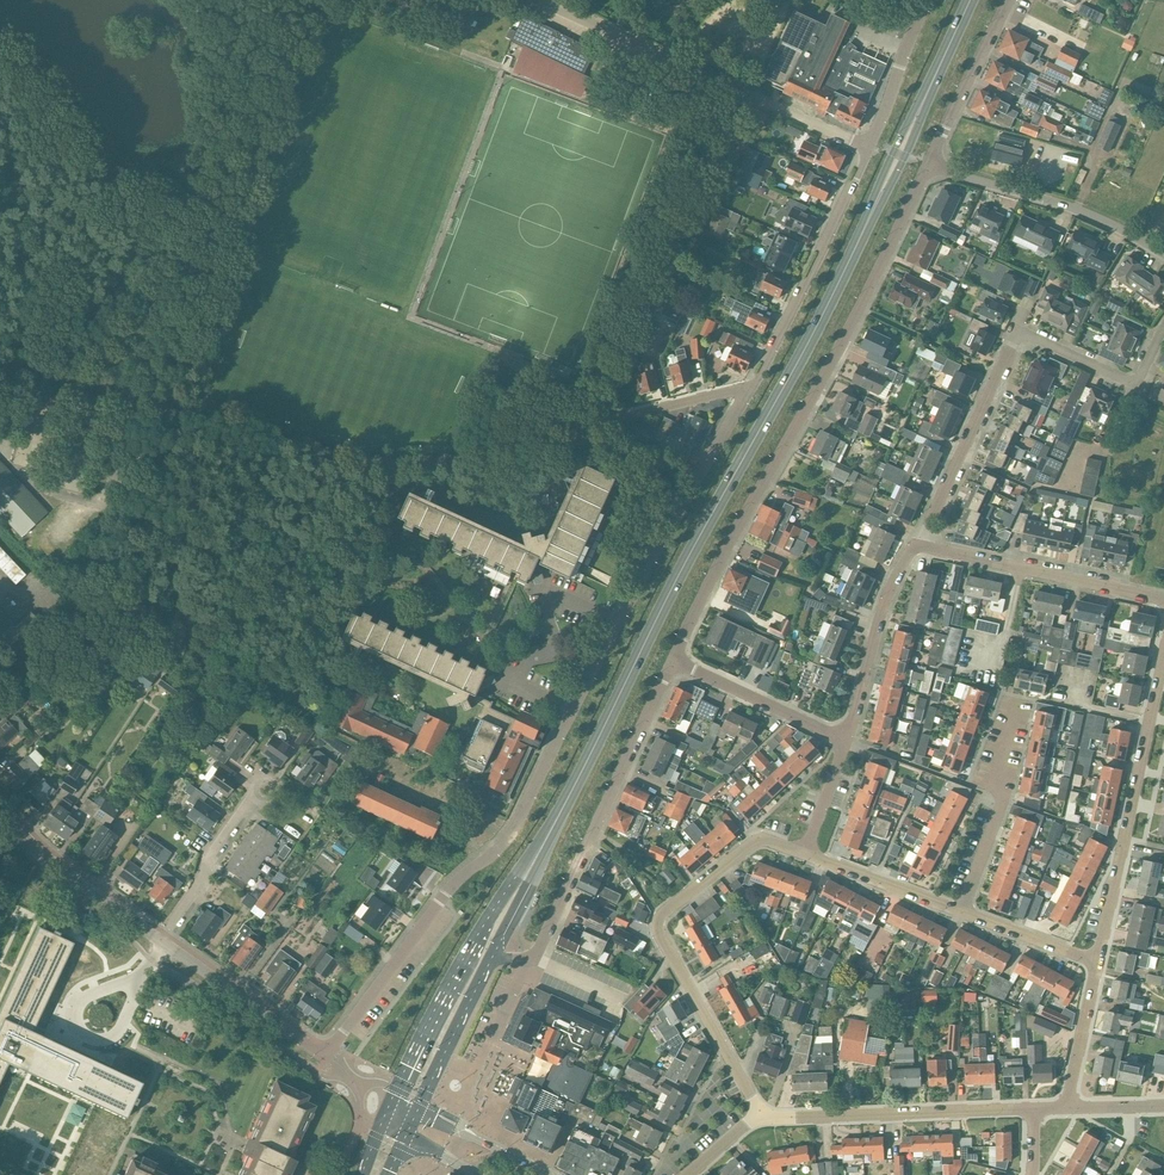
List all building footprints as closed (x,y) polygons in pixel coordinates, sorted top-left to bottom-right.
[(1082,4),(1077,13),(1100,24),(1105,15),(1082,4)] [(827,27),(796,13),(765,78),(768,80),(767,84),(784,92),(783,93),(784,93),(819,110),(817,113),(825,117),(827,113),(836,117),(836,118),(859,129),(865,115),(864,115),(865,115),(865,114),(869,105),(868,105),(877,86),(874,85),(876,81),(879,82),(887,65),(847,46),(846,46),(845,47),(841,44),(850,24),(832,16),(827,27)] [(524,16),(511,42),(584,77),(596,51),(524,16)] [(1036,56),(1040,58),(1045,49),(1030,42),(1030,41),(1009,31),(1005,41),(1036,56)] [(1126,38),(1122,47),(1131,52),(1136,42),(1137,39),(1131,36),(1130,39),(1126,38)] [(1036,56),(1005,41),(1000,51),(1021,61),(1021,60),(1031,65),(1036,56)] [(1055,65),(1073,73),(1082,55),(1063,46),(1055,65)] [(1033,80),(1015,72),(994,62),(990,71),(1026,88),(1029,89),(1033,80)] [(1049,62),(1044,72),(1048,74),(1060,79),(1069,83),(1069,82),(1077,86),(1078,85),(1080,83),(1083,78),(1073,73),(1055,65),(1049,62)] [(1026,88),(990,71),(986,81),(1006,91),(1007,90),(1017,95),(1017,94),(1022,96),(1026,88)] [(1057,85),(1039,77),(1035,84),(1053,93),(1057,85)] [(1104,88),(1097,103),(1107,108),(1114,93),(1104,88)] [(981,91),(976,100),(1015,119),(1015,118),(1016,119),(1019,113),(1009,109),(1011,106),(1001,101),(981,91)] [(1041,100),(1026,93),(1021,104),(1036,111),(1037,109),(1048,114),(1052,106),(1041,101),(1041,100)] [(1011,128),(1015,119),(976,100),(972,110),(992,120),(993,119),(1011,128)] [(1090,104),(1085,115),(1089,118),(1101,123),(1106,111),(1095,106),(1090,104)] [(769,116),(751,109),(747,119),(764,126),(769,116)] [(1063,123),(1044,114),(1039,124),(1058,133),(1063,123)] [(1099,122),(1089,118),(1085,126),(1095,130),(1099,122)] [(1040,128),(1024,122),(1021,132),(1036,138),(1040,128)] [(1120,127),(1109,122),(1098,148),(1109,153),(1120,127)] [(1092,137),(1083,133),(1079,142),(1089,146),(1092,137)] [(996,143),(991,159),(1021,167),(1025,151),(1023,150),(1026,142),(1000,135),(998,143),(996,143)] [(820,148),(805,141),(798,156),(820,166),(821,164),(838,172),(843,162),(845,162),(847,158),(845,157),(846,155),(845,154),(845,153),(840,151),(840,152),(828,147),(827,149),(821,146),(820,148)] [(741,168),(763,177),(771,158),(749,148),(741,168)] [(817,175),(790,162),(784,175),(802,183),(802,182),(811,186),(808,193),(811,194),(811,195),(814,197),(815,196),(826,200),(827,198),(829,199),(831,194),(829,193),(832,187),(821,182),(823,178),(817,176),(817,175)] [(757,189),(763,177),(741,168),(736,180),(757,189)] [(960,198),(942,190),(938,199),(938,200),(935,207),(932,206),(928,215),(948,224),(960,198)] [(809,207),(790,198),(786,208),(791,214),(785,226),(809,237),(810,234),(811,235),(813,234),(816,229),(815,227),(814,226),(817,219),(806,214),(809,207)] [(982,205),(973,225),(982,229),(980,233),(993,239),(1000,242),(1005,231),(999,228),(1004,217),(1004,216),(1003,216),(996,212),(998,209),(991,206),(990,209),(982,205)] [(716,212),(713,220),(727,226),(726,228),(734,231),(741,215),(733,212),(719,206),(716,212)] [(1024,217),(1015,235),(1040,247),(1038,250),(1049,255),(1059,233),(1024,217)] [(727,226),(713,220),(707,232),(722,238),(726,228),(727,226)] [(962,233),(943,224),(938,234),(957,243),(962,233)] [(1091,239),(1076,232),(1067,250),(1089,260),(1087,264),(1104,272),(1111,258),(1098,251),(1101,246),(1090,241),(1091,239)] [(764,240),(763,244),(771,247),(771,248),(791,257),(794,251),(797,252),(801,245),(798,244),(798,243),(777,234),(774,241),(767,239),(764,240)] [(939,243),(921,235),(915,247),(916,247),(913,253),(911,252),(907,261),(926,271),(939,243)] [(791,257),(771,248),(764,262),(785,271),(791,257)] [(977,255),(976,264),(985,265),(987,256),(977,255)] [(762,265),(742,256),(739,263),(759,273),(762,265)] [(1135,292),(1147,276),(1140,272),(1143,268),(1128,257),(1115,275),(1116,276),(1115,278),(1135,292)] [(698,275),(684,269),(680,278),(693,285),(698,275)] [(767,275),(762,272),(756,287),(761,289),(780,298),(786,284),(787,283),(767,274),(767,275)] [(951,281),(934,274),(930,283),(944,289),(947,290),(951,281)] [(1028,284),(1006,274),(999,290),(1021,300),(1024,294),(1032,298),(1039,282),(1030,278),(1028,284)] [(935,288),(907,275),(902,286),(897,284),(890,298),(910,308),(915,296),(929,302),(935,288)] [(1147,276),(1135,292),(1156,307),(1157,304),(1158,305),(1163,297),(1163,282),(1155,276),(1152,280),(1147,276)] [(1042,319),(1054,325),(1064,304),(1057,300),(1060,293),(1046,287),(1039,304),(1047,308),(1042,319)] [(947,290),(944,289),(939,300),(950,305),(955,294),(953,294),(947,290)] [(994,295),(981,289),(977,299),(984,303),(979,314),(1001,324),(1008,308),(992,301),(994,295)] [(728,297),(725,304),(733,308),(732,310),(739,313),(736,320),(746,324),(765,333),(765,332),(766,332),(768,331),(769,328),(768,325),(771,319),(765,316),(754,311),(754,309),(752,308),(728,297)] [(1064,304),(1054,325),(1066,331),(1071,319),(1079,323),(1087,306),(1073,300),(1067,297),(1064,304)] [(679,323),(686,308),(668,299),(661,314),(679,323)] [(1101,305),(1094,302),(1089,313),(1096,316),(1101,305)] [(973,318),(951,308),(949,313),(970,323),(973,318)] [(1117,329),(1113,337),(1135,347),(1141,334),(1129,328),(1132,321),(1117,314),(1111,326),(1117,329)] [(969,331),(963,345),(971,349),(986,356),(995,337),(986,333),(989,326),(975,319),(969,331)] [(725,331),(719,342),(728,346),(721,359),(727,362),(726,365),(741,372),(742,369),(746,371),(750,363),(752,363),(753,362),(754,361),(754,360),(754,359),(754,358),(753,357),(754,355),(732,345),(736,336),(725,331)] [(871,360),(881,364),(887,367),(893,354),(886,351),(891,341),(870,331),(862,348),(874,354),(871,360)] [(1129,359),(1135,347),(1113,337),(1110,345),(1104,342),(1098,356),(1113,363),(1117,354),(1129,359)] [(706,359),(704,339),(691,340),(692,360),(706,359)] [(934,363),(934,361),(938,354),(918,345),(914,354),(934,363)] [(664,368),(663,370),(664,374),(666,376),(671,374),(674,386),(691,382),(689,372),(691,372),(686,354),(677,357),(676,357),(675,355),(674,354),(668,356),(668,357),(668,359),(666,359),(668,367),(664,368)] [(938,354),(934,361),(944,366),(941,372),(947,375),(943,385),(949,389),(968,397),(975,381),(959,373),(962,366),(938,354)] [(1029,373),(1052,384),(1056,376),(1063,379),(1069,366),(1055,359),(1051,366),(1037,360),(1035,364),(1033,363),(1029,373)] [(636,374),(639,384),(635,385),(638,394),(641,394),(657,390),(655,381),(657,381),(654,369),(653,362),(644,365),(646,373),(638,374),(636,374)] [(860,365),(853,382),(880,394),(886,397),(893,382),(899,385),(904,375),(898,372),(887,367),(881,364),(877,373),(860,365)] [(1025,384),(1023,389),(1038,395),(1034,403),(1039,405),(1049,409),(1055,396),(1054,395),(1057,388),(1052,386),(1052,384),(1029,373),(1024,384),(1025,384)] [(937,417),(955,425),(962,411),(949,405),(953,398),(937,391),(930,406),(940,410),(937,417)] [(1064,429),(1061,434),(1073,440),(1081,422),(1084,416),(1097,422),(1105,406),(1110,408),(1115,398),(1113,397),(1113,393),(1104,393),(1101,391),(1099,394),(1092,391),(1086,403),(1080,400),(1072,418),(1071,420),(1064,429)] [(864,404),(840,393),(832,410),(849,418),(849,417),(857,421),(861,413),(860,412),(864,404)] [(1012,415),(1012,416),(1029,423),(1028,424),(1032,426),(1032,425),(1036,427),(1041,415),(1045,417),(1049,409),(1039,405),(1034,403),(1029,400),(1026,408),(1017,404),(1012,415)] [(879,420),(866,413),(857,432),(879,442),(881,437),(872,433),(879,420)] [(1009,414),(1003,426),(1020,434),(1023,436),(1028,424),(1029,423),(1012,416),(1012,415),(1009,414)] [(711,423),(695,416),(688,432),(686,431),(681,443),(684,450),(691,453),(695,445),(701,448),(711,423)] [(923,420),(917,434),(917,435),(932,442),(935,434),(948,440),(955,425),(937,417),(933,425),(923,420)] [(672,420),(666,433),(676,437),(679,439),(683,431),(680,429),(682,424),(672,420)] [(1015,445),(1020,434),(1003,426),(1000,424),(994,436),(1015,445)] [(917,435),(917,434),(904,428),(901,435),(914,441),(917,435)] [(846,443),(822,432),(812,454),(836,465),(846,443)] [(1061,434),(1058,441),(1071,447),(1074,440),(1061,434)] [(989,447),(988,448),(992,450),(992,449),(1009,457),(1013,458),(1014,459),(1020,448),(1015,445),(994,436),(989,447)] [(1054,449),(1067,455),(1071,447),(1058,441),(1054,449)] [(1049,460),(1050,459),(1047,457),(1051,448),(1043,444),(1038,455),(1049,460)] [(929,448),(922,445),(915,459),(935,469),(942,454),(929,448)] [(992,449),(992,450),(985,465),(999,471),(1001,468),(1007,471),(1013,458),(1009,457),(992,449)] [(1067,455),(1054,449),(1051,456),(1064,462),(1067,455)] [(909,473),(912,475),(928,483),(935,469),(915,459),(909,456),(906,462),(913,465),(909,473)] [(1088,458),(1086,466),(1100,469),(1102,461),(1088,458)] [(1050,459),(1049,460),(1046,466),(1059,472),(1063,465),(1050,459)] [(21,537),(47,512),(0,461),(0,514),(21,537)] [(834,470),(833,472),(848,479),(848,480),(854,483),(859,472),(853,469),(838,463),(834,470)] [(886,465),(884,470),(897,476),(901,470),(887,464),(886,465)] [(503,573),(512,577),(514,572),(521,575),(519,580),(528,584),(530,579),(531,580),(533,575),(534,577),(541,575),(538,564),(541,559),(544,560),(541,565),(577,582),(623,483),(583,465),(548,541),(546,535),(533,539),(532,533),(524,535),(527,547),(412,494),(400,519),(407,522),(408,523),(405,528),(414,532),(416,527),(424,530),(422,535),(430,539),(433,534),(440,538),(438,543),(447,547),(449,542),(456,545),(454,550),(463,554),(465,549),(473,553),(470,558),(479,562),(481,557),(489,560),(487,565),(495,569),(498,564),(505,568),(503,573)] [(1056,479),(1059,472),(1046,466),(1043,473),(1056,479)] [(1099,476),(1100,469),(1086,466),(1085,473),(1099,476)] [(976,484),(996,494),(1004,478),(983,469),(976,484)] [(897,476),(884,470),(881,477),(894,483),(897,476)] [(1052,487),(1056,479),(1043,473),(1039,471),(1033,482),(1052,487)] [(1083,480),(1097,483),(1099,476),(1085,473),(1083,480)] [(824,497),(824,498),(825,499),(840,504),(842,504),(844,500),(841,499),(831,496),(834,487),(839,488),(839,487),(840,483),(837,482),(831,480),(824,497)] [(1082,487),(1096,490),(1097,483),(1083,480),(1082,487)] [(973,483),(967,494),(988,504),(988,503),(991,505),(996,494),(976,484),(973,483)] [(1096,490),(1082,487),(1080,495),(1094,498),(1096,490)] [(922,497),(902,488),(896,502),(916,511),(922,497)] [(813,496),(797,491),(793,504),(809,509),(813,496)] [(1057,494),(1046,491),(1045,496),(1043,503),(1055,505),(1057,498),(1056,498),(1057,494)] [(983,515),(988,504),(967,494),(962,507),(965,508),(966,508),(982,516),(983,515)] [(909,525),(916,511),(896,502),(889,516),(909,525)] [(1017,516),(1022,504),(1017,502),(1012,513),(1017,516)] [(761,505),(754,519),(799,539),(799,540),(807,543),(816,547),(818,542),(808,537),(809,534),(802,530),(787,523),(794,507),(786,503),(781,514),(765,507),(762,505),(761,505)] [(865,511),(864,513),(878,520),(882,512),(868,506),(865,511)] [(966,508),(965,508),(960,520),(963,521),(983,530),(984,530),(988,529),(991,523),(989,518),(983,515),(982,516),(966,508)] [(864,513),(861,520),(874,526),(875,527),(878,520),(864,513)] [(1012,525),(1017,516),(1012,513),(1008,522),(1012,525)] [(1034,545),(1038,523),(1028,521),(1029,515),(1021,513),(1012,533),(1023,535),(1021,542),(1034,545)] [(1050,526),(1046,547),(1057,550),(1064,521),(1053,518),(1051,526),(1050,526)] [(799,539),(754,519),(748,532),(769,542),(770,541),(777,544),(776,546),(792,554),(799,540),(799,539)] [(991,533),(984,530),(983,530),(963,521),(958,533),(966,537),(963,545),(984,549),(991,533)] [(1077,524),(1064,521),(1057,550),(1070,552),(1071,545),(1079,547),(1083,529),(1076,527),(1077,524)] [(1046,547),(1050,526),(1038,523),(1034,545),(1046,547)] [(1089,557),(1101,559),(1106,538),(1095,535),(1097,526),(1088,525),(1083,548),(1091,549),(1089,557)] [(874,526),(867,540),(872,542),(889,550),(896,536),(879,529),(875,527),(874,526)] [(1011,534),(1007,532),(1003,539),(1008,541),(1011,534)] [(1118,540),(1113,562),(1125,565),(1127,555),(1130,544),(1137,546),(1140,535),(1132,533),(1131,536),(1120,534),(1119,540),(1118,540)] [(1113,562),(1118,540),(1106,538),(1101,559),(1113,562)] [(889,550),(872,542),(865,557),(882,564),(889,550)] [(26,575),(0,547),(0,568),(16,585),(26,575)] [(845,556),(859,562),(862,554),(849,548),(845,556)] [(764,554),(757,568),(776,577),(783,563),(764,554)] [(859,562),(845,556),(842,563),(853,569),(855,570),(859,562)] [(853,570),(847,584),(869,594),(875,580),(861,574),(865,565),(859,562),(855,570),(853,569),(853,570)] [(722,587),(722,588),(729,591),(725,600),(746,610),(760,580),(749,575),(732,567),(731,569),(728,568),(726,575),(728,576),(722,587)] [(913,578),(911,583),(915,584),(939,590),(942,577),(944,572),(929,568),(928,574),(918,571),(916,578),(913,578)] [(512,577),(472,662),(470,667),(477,670),(521,575),(514,572),(512,577)] [(958,592),(958,595),(956,602),(956,601),(951,624),(961,627),(966,603),(964,603),(966,595),(974,596),(972,605),(980,607),(982,598),(986,581),(969,578),(966,593),(959,592),(958,592)] [(950,593),(958,595),(958,592),(959,592),(961,582),(953,580),(950,593)] [(986,581),(982,598),(999,602),(1002,585),(986,581)] [(869,594),(847,584),(840,597),(863,608),(869,594)] [(939,590),(915,584),(913,591),(909,590),(908,596),(912,597),(931,601),(933,595),(937,597),(939,590)] [(1045,623),(1051,595),(1037,592),(1033,609),(1039,610),(1036,621),(1044,623),(1045,623)] [(956,602),(958,595),(950,593),(949,600),(956,601),(956,602)] [(841,600),(827,595),(824,603),(838,608),(841,600)] [(1042,635),(1040,645),(1060,649),(1063,638),(1051,635),(1053,623),(1056,614),(1061,615),(1065,598),(1051,595),(1045,623),(1044,623),(1041,635),(1042,635)] [(828,605),(806,597),(803,604),(825,612),(828,605)] [(909,609),(928,614),(930,608),(934,609),(936,602),(931,601),(912,597),(910,603),(906,602),(905,608),(909,609)] [(1086,633),(1093,604),(1079,601),(1075,619),(1082,620),(1079,632),(1086,633)] [(1107,608),(1093,604),(1086,633),(1094,635),(1097,624),(1103,625),(1107,608)] [(80,612),(74,605),(68,611),(52,626),(58,633),(80,612)] [(944,618),(950,619),(953,606),(947,605),(944,618)] [(938,616),(928,614),(909,609),(907,615),(903,614),(902,620),(925,626),(927,619),(937,622),(938,616)] [(11,655),(43,625),(31,613),(16,627),(0,610),(0,643),(11,655)] [(470,667),(472,662),(463,658),(461,663),(454,660),(456,655),(447,651),(445,656),(437,652),(440,647),(431,643),(428,648),(421,645),(423,640),(414,636),(412,641),(405,637),(407,632),(398,628),(396,633),(389,630),(391,625),(382,621),(380,626),(372,622),(374,618),(366,613),(363,618),(362,618),(355,615),(344,640),(459,694),(448,699),(452,706),(462,701),(467,711),(473,708),(468,699),(483,706),(476,718),(481,720),(464,757),(468,759),(467,761),(468,762),(469,759),(485,766),(483,772),(484,772),(499,739),(509,737),(482,797),(492,802),(495,795),(503,798),(508,796),(509,796),(532,747),(539,750),(550,724),(545,721),(522,711),(517,720),(491,708),(494,702),(493,701),(492,703),(477,696),(479,692),(478,691),(489,686),(486,679),(485,680),(487,675),(486,675),(488,670),(479,666),(477,671),(477,670),(470,667)] [(1109,627),(1108,631),(1107,638),(1137,644),(1140,634),(1152,637),(1156,618),(1135,614),(1131,632),(1109,627)] [(836,615),(826,639),(842,646),(848,631),(850,632),(854,622),(836,615)] [(772,621),(768,631),(785,639),(793,621),(783,616),(779,625),(772,621)] [(773,642),(718,617),(706,643),(727,653),(733,639),(755,649),(748,663),(761,669),(773,642)] [(980,620),(978,631),(998,635),(1000,624),(980,620)] [(1061,650),(1069,652),(1071,652),(1071,651),(1073,641),(1074,641),(1078,624),(1066,621),(1065,626),(1063,638),(1060,649),(1061,650)] [(949,633),(962,636),(964,630),(951,627),(949,633)] [(1093,656),(1094,656),(1102,658),(1104,649),(1105,649),(1107,638),(1108,631),(1099,629),(1093,656)] [(894,631),(893,637),(895,637),(893,645),(912,649),(920,652),(922,643),(914,641),(915,636),(897,631),(896,632),(894,631)] [(1027,642),(1040,645),(1042,635),(1041,635),(1024,631),(1022,640),(1022,641),(1027,642)] [(943,657),(944,651),(946,645),(947,639),(948,636),(936,632),(930,654),(938,656),(938,655),(943,657)] [(949,633),(948,636),(947,639),(960,642),(962,636),(949,633)] [(329,640),(321,636),(313,653),(320,657),(329,640)] [(818,654),(814,663),(834,671),(838,662),(836,660),(842,646),(826,639),(820,637),(814,650),(815,652),(818,654)] [(947,639),(946,645),(959,648),(960,642),(947,639)] [(1027,642),(1022,641),(1018,640),(1015,654),(1024,656),(1027,642)] [(1119,640),(1116,652),(1117,652),(1127,654),(1123,671),(1143,675),(1147,658),(1135,655),(1137,644),(1119,640)] [(908,663),(912,649),(893,645),(890,659),(908,663)] [(946,645),(944,651),(957,654),(959,648),(946,645)] [(1060,649),(1040,645),(1039,650),(1052,652),(1050,661),(1058,663),(1061,650),(1060,649)] [(788,664),(792,654),(781,649),(777,659),(788,664)] [(1066,665),(1069,652),(1061,650),(1058,663),(1066,665)] [(944,651),(943,657),(956,660),(957,654),(944,651)] [(1069,652),(1066,665),(1074,667),(1078,653),(1071,651),(1071,652),(1069,652)] [(1086,654),(1078,653),(1074,667),(1083,669),(1086,654)] [(930,654),(927,665),(936,667),(937,662),(941,663),(943,657),(938,655),(938,656),(930,654)] [(1094,656),(1093,656),(1086,654),(1083,669),(1091,670),(1094,656)] [(1102,658),(1094,656),(1091,670),(1099,672),(1102,658)] [(954,666),(956,660),(943,657),(941,663),(954,666)] [(908,663),(890,659),(886,672),(912,678),(914,671),(907,669),(908,663)] [(834,671),(814,663),(808,661),(808,663),(805,663),(805,671),(804,673),(803,673),(798,688),(812,693),(814,687),(833,695),(841,674),(834,671)] [(138,665),(130,678),(147,689),(155,677),(138,665)] [(340,678),(312,665),(307,675),(335,688),(340,678)] [(937,674),(951,678),(953,670),(939,666),(937,674)] [(1018,669),(1014,687),(1029,691),(1033,672),(1034,672),(1035,668),(1029,667),(1028,671),(1018,669)] [(923,681),(931,683),(934,672),(926,670),(923,681)] [(1033,672),(1029,691),(1044,694),(1047,679),(1054,681),(1056,673),(1043,670),(1043,674),(1034,672),(1033,672)] [(912,678),(886,672),(883,686),(901,691),(903,684),(910,686),(912,678)] [(770,692),(775,679),(764,674),(759,687),(770,692)] [(181,687),(164,675),(157,684),(174,696),(181,687)] [(936,679),(933,690),(941,692),(942,692),(944,682),(944,681),(936,679)] [(931,683),(923,681),(921,692),(929,694),(931,683)] [(376,695),(351,683),(348,689),(347,689),(331,723),(349,732),(351,729),(403,753),(405,750),(410,752),(413,746),(432,756),(447,723),(427,714),(427,715),(420,711),(412,729),(369,709),(376,695)] [(669,702),(695,714),(695,713),(713,722),(719,708),(702,699),(706,691),(702,689),(692,684),(688,692),(676,687),(675,690),(673,689),(671,694),(672,695),(669,702)] [(1141,687),(1124,684),(1121,697),(1107,694),(1105,706),(1119,709),(1121,702),(1136,706),(1141,687)] [(901,691),(883,686),(879,700),(904,706),(905,698),(900,697),(901,691)] [(966,701),(965,701),(984,708),(989,694),(966,686),(961,699),(966,701)] [(942,692),(933,690),(931,700),(939,702),(942,692)] [(31,701),(26,695),(13,706),(18,712),(31,701)] [(193,697),(187,704),(199,713),(204,705),(193,697)] [(916,709),(924,711),(927,700),(919,698),(916,709)] [(876,713),(900,719),(904,706),(879,700),(876,713)] [(984,708),(965,701),(961,714),(979,721),(984,708)] [(695,714),(669,702),(666,709),(665,708),(662,714),(664,714),(663,717),(680,724),(682,719),(691,723),(695,714)] [(1138,713),(1139,706),(1121,703),(1120,709),(1138,713)] [(1062,731),(1067,709),(1045,704),(1044,712),(1038,711),(1035,725),(1053,729),(1062,731)] [(926,717),(934,719),(937,708),(929,706),(926,717)] [(922,721),(924,711),(916,709),(913,719),(922,721)] [(736,735),(744,719),(730,712),(723,728),(720,726),(716,735),(725,740),(727,735),(736,738),(737,735),(736,735)] [(876,713),(873,727),(892,732),(897,733),(900,719),(876,713)] [(1091,739),(1104,742),(1104,741),(1128,746),(1131,732),(1112,728),(1110,735),(1093,731),(1094,728),(1095,728),(1097,722),(1098,715),(1088,713),(1087,720),(1083,737),(1091,738),(1091,739)] [(14,714),(8,721),(5,718),(0,723),(0,749),(18,732),(20,735),(28,729),(14,714)] [(979,721),(961,714),(956,727),(974,734),(979,721)] [(932,730),(934,719),(926,717),(924,728),(932,730)] [(758,725),(744,719),(736,735),(737,735),(750,741),(758,725)] [(790,746),(791,746),(795,742),(790,736),(797,729),(788,724),(778,733),(790,746)] [(912,725),(909,736),(917,738),(920,727),(912,725)] [(1050,743),(1053,729),(1035,725),(1032,739),(1050,743)] [(313,732),(305,726),(295,741),(303,747),(313,732)] [(969,747),(974,734),(956,727),(953,726),(950,733),(953,735),(951,741),(969,747)] [(218,759),(223,763),(229,755),(236,760),(247,745),(248,746),(253,739),(237,727),(221,749),(214,744),(208,752),(218,759)] [(892,732),(873,727),(869,741),(888,746),(892,732)] [(28,748),(40,736),(35,731),(23,742),(28,748)] [(285,734),(281,731),(276,732),(262,751),(274,760),(272,762),(280,767),(293,749),(284,742),(286,739),(285,734)] [(785,764),(796,776),(808,765),(797,753),(791,746),(790,746),(778,733),(774,737),(780,744),(786,750),(785,751),(791,758),(785,764)] [(922,733),(919,745),(927,747),(930,735),(922,733)] [(1071,736),(1069,744),(1078,746),(1080,735),(1071,733),(1071,736)] [(707,735),(703,743),(700,751),(713,757),(716,751),(712,749),(716,739),(707,735)] [(685,744),(688,745),(700,751),(703,743),(688,736),(685,744)] [(915,749),(917,738),(909,736),(906,747),(915,749)] [(1079,756),(1092,759),(1094,750),(1089,749),(1091,739),(1091,738),(1083,737),(1079,756)] [(658,738),(651,754),(678,767),(682,759),(671,754),(674,747),(685,752),(688,745),(685,744),(672,738),(669,743),(658,738)] [(1032,739),(1029,753),(1051,758),(1052,753),(1062,755),(1063,749),(1059,748),(1060,745),(1054,744),(1050,743),(1032,739)] [(969,747),(951,741),(949,747),(942,745),(940,751),(940,752),(964,761),(969,747)] [(1104,741),(1104,742),(1102,747),(1108,748),(1106,757),(1125,761),(1128,746),(1104,741)] [(809,742),(797,753),(808,765),(813,760),(815,762),(822,755),(820,753),(817,750),(809,742)] [(925,757),(927,747),(919,745),(917,755),(915,763),(928,768),(932,758),(925,757)] [(361,753),(352,747),(343,759),(352,765),(361,753)] [(940,752),(940,751),(935,749),(933,757),(944,761),(941,768),(959,774),(964,761),(940,752)] [(1065,761),(1073,763),(1076,751),(1068,749),(1065,761)] [(748,757),(742,750),(727,763),(736,767),(748,757)] [(305,765),(296,777),(310,788),(322,772),(329,777),(338,765),(318,751),(315,751),(312,756),(309,754),(306,755),(302,760),(303,763),(305,765)] [(784,787),(796,776),(785,764),(780,769),(773,762),(771,764),(759,751),(755,755),(760,761),(784,787)] [(865,776),(882,782),(887,769),(893,771),(895,766),(897,761),(875,752),(871,762),(870,762),(865,776)] [(1029,753),(1025,767),(1044,771),(1049,772),(1052,773),(1055,759),(1051,758),(1029,753)] [(678,767),(651,754),(644,770),(669,781),(668,780),(673,771),(676,772),(678,767)] [(40,768),(27,755),(17,765),(13,761),(1,772),(18,789),(30,778),(40,768)] [(1092,759),(1079,756),(1075,775),(1083,776),(1085,765),(1091,766),(1092,759)] [(206,780),(200,788),(213,796),(218,789),(227,795),(237,782),(227,775),(232,769),(223,763),(218,759),(213,766),(217,768),(208,781),(206,780)] [(760,761),(756,765),(769,779),(761,786),(772,798),(784,787),(760,761)] [(1073,763),(1065,761),(1063,772),(1071,773),(1073,763)] [(84,767),(75,762),(66,776),(60,786),(73,794),(79,785),(75,782),(84,767)] [(1104,766),(1101,780),(1120,784),(1123,770),(1104,766)] [(1025,767),(1022,781),(1041,785),(1041,784),(1046,785),(1049,772),(1044,771),(1025,767)] [(384,776),(378,774),(372,787),(362,782),(352,803),(430,839),(438,822),(436,821),(439,816),(440,816),(440,815),(421,806),(420,809),(378,790),(384,776)] [(1083,776),(1075,775),(1072,786),(1081,787),(1083,776)] [(878,796),(882,782),(865,776),(860,789),(878,796)] [(54,789),(44,777),(35,785),(24,796),(37,809),(48,799),(47,798),(54,789)] [(1062,777),(1059,789),(1067,791),(1070,779),(1062,777)] [(916,783),(905,778),(901,788),(912,793),(916,783)] [(738,784),(737,784),(761,809),(772,798),(761,786),(756,791),(749,785),(748,786),(742,779),(738,784)] [(1098,794),(1116,798),(1120,784),(1101,780),(1101,781),(1096,779),(1093,792),(1098,794)] [(944,803),(961,812),(967,799),(972,789),(949,780),(948,783),(945,788),(950,791),(944,803)] [(929,786),(920,781),(916,789),(925,794),(929,786)] [(1047,792),(1049,786),(1041,784),(1041,785),(1022,781),(1019,795),(1025,796),(1023,804),(1040,810),(1042,798),(1038,797),(1040,791),(1047,792)] [(207,796),(190,783),(184,791),(190,795),(186,800),(194,805),(187,815),(208,829),(219,814),(202,803),(207,796)] [(651,792),(629,783),(621,801),(651,814),(656,803),(648,799),(651,792)] [(740,796),(729,806),(741,820),(745,817),(749,820),(761,809),(737,784),(729,791),(735,797),(738,794),(740,796)] [(708,795),(692,787),(688,795),(702,801),(708,795)] [(878,796),(860,789),(855,803),(872,809),(875,802),(882,805),(882,806),(894,811),(897,803),(883,798),(878,796)] [(1059,789),(1057,799),(1065,801),(1067,791),(1059,789)] [(900,796),(886,790),(883,798),(897,803),(900,796)] [(1071,791),(1069,802),(1077,804),(1080,793),(1071,791)] [(691,798),(678,792),(672,804),(669,802),(663,815),(680,822),(691,798)] [(1116,798),(1098,794),(1096,801),(1089,799),(1088,806),(1113,812),(1116,798)] [(43,823),(55,831),(68,813),(67,812),(73,801),(64,795),(58,804),(57,804),(43,823)] [(68,813),(55,831),(66,839),(79,821),(87,826),(93,816),(95,813),(94,812),(99,806),(87,798),(79,809),(74,805),(69,813),(68,813)] [(104,800),(95,813),(93,816),(107,825),(118,809),(104,800)] [(694,801),(692,806),(697,813),(703,804),(694,801)] [(1077,804),(1069,802),(1065,820),(1079,823),(1081,816),(1075,814),(1077,804)] [(870,816),(872,809),(855,803),(850,817),(867,823),(868,822),(875,825),(875,826),(889,831),(891,824),(870,816)] [(940,810),(937,816),(954,825),(961,812),(944,803),(940,810)] [(1090,828),(1094,830),(1100,833),(1102,824),(1110,826),(1113,812),(1088,806),(1086,813),(1093,814),(1090,828)] [(931,829),(947,838),(954,825),(923,809),(923,808),(919,807),(914,816),(927,823),(929,819),(934,822),(931,829)] [(1013,831),(1030,838),(1035,824),(1041,826),(1043,821),(1045,816),(1024,808),(1020,818),(1018,817),(1013,831)] [(617,809),(609,826),(626,834),(634,837),(643,817),(635,813),(634,817),(617,809)] [(723,823),(713,832),(725,846),(736,837),(734,834),(739,829),(726,813),(724,815),(719,819),(723,823)] [(901,830),(908,833),(914,819),(907,816),(901,830)] [(862,837),(867,823),(850,817),(845,830),(862,837)] [(1067,820),(1066,827),(1081,831),(1080,833),(1077,840),(1085,844),(1081,852),(1083,853),(1084,852),(1100,861),(1107,847),(1090,839),(1094,830),(1090,828),(1083,825),(1079,823),(1067,820)] [(1054,821),(1046,842),(1054,845),(1057,838),(1060,839),(1065,825),(1054,821)] [(713,856),(725,846),(713,832),(706,837),(694,822),(689,826),(713,856)] [(249,834),(273,852),(276,847),(273,845),(278,838),(257,823),(249,834)] [(116,835),(102,825),(93,836),(82,852),(95,861),(95,860),(102,865),(112,851),(108,848),(116,835)] [(907,833),(941,850),(947,838),(931,829),(927,836),(922,833),(923,831),(911,825),(907,833)] [(690,851),(702,865),(713,856),(689,826),(683,831),(696,846),(690,851)] [(889,831),(875,826),(871,835),(885,840),(889,831)] [(862,837),(845,830),(840,844),(853,849),(852,854),(861,857),(863,852),(857,850),(862,837)] [(1013,831),(1008,845),(1048,859),(1053,846),(1045,843),(1042,850),(1042,851),(1035,848),(1036,847),(1028,844),(1030,838),(1013,831)] [(918,855),(934,863),(941,850),(907,833),(904,841),(915,846),(916,844),(922,847),(918,855)] [(273,852),(249,834),(241,845),(262,860),(267,854),(270,856),(273,852)] [(172,852),(150,837),(148,840),(144,837),(137,846),(163,865),(172,852)] [(402,853),(386,842),(381,849),(396,861),(402,853)] [(879,842),(871,860),(881,864),(888,845),(879,842)] [(131,843),(122,856),(128,861),(128,860),(129,861),(138,848),(131,843)] [(890,853),(897,856),(902,846),(895,843),(890,853)] [(278,855),(284,859),(291,848),(285,844),(278,855)] [(241,845),(233,857),(257,874),(260,870),(257,867),(262,860),(241,845)] [(668,852),(653,845),(648,856),(663,863),(668,852)] [(1008,845),(1003,858),(1021,865),(1023,858),(1030,861),(1031,859),(1046,865),(1048,859),(1008,845)] [(1058,848),(1055,854),(1071,862),(1074,856),(1058,848)] [(691,874),(702,865),(690,851),(679,860),(676,856),(672,859),(678,867),(682,864),(691,874)] [(1084,852),(1083,853),(1077,865),(1094,874),(1100,861),(1084,852)] [(1070,878),(1087,887),(1094,874),(1077,865),(1071,862),(1055,854),(1053,859),(1075,870),(1071,878),(1070,878)] [(934,863),(918,855),(911,867),(903,863),(898,872),(908,877),(908,876),(919,881),(922,874),(928,877),(934,863)] [(257,874),(233,857),(225,868),(246,883),(251,876),(254,878),(257,874)] [(607,867),(594,857),(587,874),(585,873),(578,888),(586,892),(584,895),(593,900),(596,893),(609,899),(609,898),(617,902),(621,895),(600,885),(602,881),(601,880),(607,867)] [(1003,858),(998,871),(1037,886),(1039,881),(1029,877),(1030,875),(1025,874),(1018,871),(1021,865),(1003,858)] [(128,860),(117,876),(120,878),(121,876),(125,879),(125,880),(137,889),(148,874),(129,861),(128,860)] [(1141,877),(1158,881),(1163,882),(1163,865),(1162,864),(1145,860),(1141,877)] [(763,891),(765,885),(771,868),(757,862),(752,876),(748,874),(744,884),(763,891)] [(416,873),(401,863),(396,869),(386,883),(401,894),(416,873)] [(369,866),(360,877),(374,888),(380,881),(373,876),(376,872),(369,866)] [(155,885),(148,894),(155,899),(155,901),(157,903),(159,902),(161,904),(172,888),(176,891),(182,883),(161,867),(155,875),(157,877),(152,883),(155,885)] [(269,883),(254,905),(265,913),(267,914),(282,892),(278,889),(287,877),(282,873),(284,871),(280,868),(278,871),(269,883)] [(778,890),(785,873),(771,868),(765,885),(778,890)] [(675,879),(666,869),(660,874),(669,884),(675,879)] [(998,871),(993,885),(1011,891),(1013,884),(1035,892),(1037,886),(998,871)] [(798,878),(785,873),(778,890),(779,890),(776,897),(775,897),(772,906),(778,908),(784,892),(792,895),(798,878)] [(1051,879),(1049,884),(1080,900),(1087,887),(1070,878),(1071,878),(1064,874),(1060,883),(1051,879)] [(1141,877),(1137,893),(1155,897),(1163,899),(1163,896),(1163,890),(1156,889),(1158,881),(1141,877)] [(792,895),(789,902),(801,906),(793,928),(800,931),(801,930),(807,917),(810,909),(812,905),(817,891),(810,888),(812,883),(798,878),(792,895)] [(749,893),(737,879),(730,885),(742,899),(749,893)] [(825,889),(820,886),(814,904),(829,912),(833,904),(834,904),(842,887),(829,880),(825,889)] [(1050,902),(1074,913),(1080,900),(1049,884),(1043,881),(1040,887),(1054,894),(1050,902)] [(993,885),(988,899),(991,900),(988,907),(1008,914),(1012,902),(1007,900),(1011,891),(993,885)] [(855,894),(842,887),(834,904),(840,907),(837,914),(838,914),(834,923),(839,925),(855,894)] [(257,900),(247,893),(241,902),(250,909),(257,900)] [(859,917),(868,900),(855,894),(839,925),(838,927),(851,934),(859,917)] [(390,909),(372,895),(366,903),(368,904),(359,915),(361,917),(361,918),(375,929),(390,909)] [(772,906),(775,897),(771,895),(767,904),(772,906)] [(1044,898),(1037,895),(1032,907),(1027,918),(1035,921),(1044,898)] [(308,898),(301,896),(298,908),(304,910),(308,898)] [(586,928),(598,933),(605,918),(614,922),(615,921),(627,927),(631,918),(619,912),(618,913),(597,903),(596,904),(580,896),(578,901),(575,900),(571,907),(574,908),(573,909),(579,912),(578,914),(587,918),(583,926),(586,928)] [(1032,899),(1024,896),(1016,917),(1024,920),(1032,899)] [(707,901),(715,912),(721,908),(712,897),(707,901)] [(881,907),(868,900),(859,917),(851,934),(869,943),(877,926),(873,924),(881,907)] [(715,912),(707,901),(695,911),(695,912),(699,916),(703,922),(715,912)] [(1067,927),(1074,913),(1050,902),(1044,915),(1067,927)] [(1132,917),(1163,924),(1163,917),(1161,916),(1163,910),(1156,908),(1135,903),(1132,917)] [(901,928),(909,911),(896,905),(885,928),(898,934),(901,928)] [(230,914),(219,906),(213,913),(206,908),(192,929),(208,940),(217,926),(220,928),(230,914)] [(649,912),(636,907),(632,918),(645,923),(649,912)] [(922,918),(909,911),(901,928),(907,932),(904,938),(910,940),(911,941),(922,918)] [(699,916),(695,912),(686,917),(691,927),(686,930),(696,948),(709,941),(698,923),(698,924),(695,918),(699,916)] [(784,915),(775,912),(772,919),(781,922),(784,915)] [(1129,931),(1156,937),(1157,931),(1163,932),(1163,924),(1132,917),(1129,931)] [(927,941),(935,924),(922,918),(911,941),(910,940),(906,950),(911,952),(919,937),(926,941),(927,941)] [(948,931),(935,924),(927,941),(940,948),(948,931)] [(13,1054),(31,1062),(26,1072),(126,1119),(133,1104),(136,1106),(139,1099),(136,1098),(143,1083),(53,1041),(43,1036),(38,1047),(37,1046),(28,1042),(33,1032),(74,943),(59,936),(61,933),(54,930),(53,933),(38,927),(0,1009),(0,1082),(13,1054)] [(332,928),(323,940),(330,945),(339,933),(332,928)] [(598,933),(586,928),(583,934),(575,930),(573,932),(565,928),(558,944),(577,953),(577,952),(597,962),(608,938),(598,933)] [(619,928),(612,940),(628,948),(634,951),(637,952),(640,954),(642,950),(636,947),(640,938),(619,928)] [(257,936),(248,929),(244,935),(240,932),(231,945),(237,950),(230,959),(245,970),(261,947),(253,942),(257,936)] [(965,953),(973,936),(960,929),(952,946),(965,953)] [(1129,931),(1126,945),(1146,950),(1148,942),(1155,944),(1154,945),(1163,947),(1163,939),(1156,937),(1129,931)] [(970,975),(986,943),(973,936),(965,953),(971,956),(967,962),(968,963),(964,972),(970,975)] [(713,948),(709,941),(696,948),(706,966),(725,955),(723,952),(730,948),(726,941),(713,948)] [(758,960),(771,950),(766,942),(753,952),(758,960)] [(785,963),(791,950),(791,949),(778,943),(776,948),(785,963)] [(990,966),(999,950),(986,943),(970,975),(974,977),(979,968),(980,969),(983,963),(990,966)] [(325,953),(326,954),(329,950),(320,944),(305,965),(313,971),(325,953)] [(634,951),(628,948),(625,953),(635,958),(637,952),(634,951)] [(301,964),(280,949),(264,971),(270,975),(264,984),(279,995),(296,972),(301,964)] [(791,950),(785,963),(793,966),(799,953),(791,950)] [(1012,956),(999,950),(990,966),(1003,973),(1012,956)] [(1150,955),(1127,950),(1126,954),(1120,952),(1116,970),(1132,974),(1135,964),(1147,967),(1150,955)] [(338,962),(326,954),(325,953),(313,971),(326,979),(338,962)] [(932,962),(937,964),(941,955),(936,953),(932,962)] [(823,955),(820,961),(814,973),(823,976),(831,959),(823,955)] [(946,958),(941,955),(937,964),(941,967),(946,958)] [(1015,971),(1028,978),(1036,962),(1023,955),(1015,971)] [(805,970),(814,973),(820,961),(811,957),(805,970)] [(1027,1009),(1049,969),(1036,962),(1028,978),(1034,982),(1027,995),(1025,994),(1019,1005),(1027,1009)] [(874,975),(856,966),(850,979),(870,981),(874,975)] [(1053,992),(1062,975),(1049,969),(1027,1009),(1034,1013),(1048,989),(1053,992)] [(944,974),(937,970),(930,984),(937,987),(944,974)] [(730,1008),(742,1001),(732,983),(726,974),(720,977),(725,987),(720,990),(730,1008)] [(996,974),(986,993),(995,997),(1005,979),(996,974)] [(1062,975),(1053,992),(1065,998),(1063,1003),(1068,1006),(1075,993),(1070,991),(1075,982),(1069,979),(1070,977),(1064,974),(1063,976),(1062,975)] [(958,979),(951,976),(945,987),(954,987),(958,979)] [(318,986),(307,979),(300,989),(305,993),(296,1006),(315,1020),(325,1006),(324,1005),(329,999),(324,996),(326,992),(318,986)] [(1005,979),(995,997),(1005,1001),(1013,983),(1005,979)] [(1114,980),(1110,997),(1125,1001),(1125,1000),(1131,1002),(1130,1008),(1142,1011),(1144,1000),(1133,998),(1136,985),(1129,984),(1114,980)] [(828,982),(822,981),(816,998),(825,1000),(828,982)] [(776,985),(768,982),(764,987),(763,987),(758,1001),(769,1005),(776,985)] [(627,1002),(624,1006),(631,1013),(634,1009),(643,1018),(647,1015),(665,995),(654,984),(642,998),(637,993),(645,984),(636,993),(627,1002)] [(535,987),(513,1036),(539,1048),(535,1055),(548,1061),(549,1060),(556,1064),(543,1089),(575,1104),(577,1101),(578,1101),(591,1073),(573,1064),(576,1058),(577,1058),(581,1049),(587,1051),(590,1044),(599,1048),(599,1047),(610,1023),(596,1016),(590,1013),(535,987)] [(965,1001),(977,1001),(978,993),(966,992),(965,1001)] [(911,1004),(910,993),(902,994),(903,1005),(911,1004)] [(790,1001),(777,996),(770,1015),(784,1019),(790,1001)] [(811,1004),(798,1000),(791,1022),(803,1026),(811,1004)] [(662,1023),(656,1026),(666,1043),(680,1034),(675,1025),(687,1018),(677,1001),(664,1009),(657,1014),(662,1023)] [(742,1001),(730,1008),(740,1026),(759,1015),(754,1006),(747,1009),(743,1002),(742,1001)] [(96,1005),(94,1005),(92,1007),(90,1010),(89,1012),(88,1015),(89,1019),(89,1021),(90,1022),(91,1024),(94,1026),(96,1028),(100,1028),(103,1028),(104,1028),(105,1027),(107,1026),(108,1025),(110,1023),(112,1020),(112,1017),(112,1014),(111,1011),(109,1009),(107,1006),(104,1004),(101,1004),(97,1004),(96,1005)] [(1069,1017),(1045,1006),(1040,1014),(1065,1025),(1069,1017)] [(1107,1012),(1103,1030),(1118,1033),(1120,1024),(1131,1027),(1134,1012),(1122,1010),(1121,1015),(1107,1012)] [(1028,1049),(1026,1014),(1016,1014),(1017,1038),(1020,1038),(1021,1050),(1028,1049)] [(1058,1026),(1027,1014),(1028,1027),(1031,1029),(1053,1038),(1058,1026)] [(870,1022),(846,1018),(839,1060),(876,1066),(879,1053),(887,1054),(887,1040),(867,1036),(870,1022)] [(793,1090),(811,1090),(810,1065),(807,1065),(813,1036),(811,1036),(814,1026),(806,1024),(787,1075),(793,1075),(793,1090)] [(960,1026),(949,1025),(948,1051),(959,1052),(960,1026)] [(1135,1043),(1137,1033),(1138,1030),(1131,1028),(1127,1041),(1135,1043)] [(1156,1037),(1163,1038),(1163,1031),(1157,1030),(1156,1037)] [(784,1038),(769,1033),(765,1046),(770,1048),(767,1056),(760,1054),(755,1069),(777,1077),(787,1051),(782,1049),(784,1045),(781,1044),(784,1038)] [(660,1046),(657,1048),(663,1051),(676,1057),(685,1043),(680,1034),(666,1043),(660,1046)] [(979,1037),(981,1084),(996,1083),(995,1064),(987,1064),(986,1034),(979,1034),(979,1037)] [(632,1054),(639,1038),(631,1035),(624,1050),(632,1054)] [(815,1044),(810,1065),(811,1090),(827,1089),(827,1073),(826,1073),(826,1065),(834,1065),(833,1043),(833,1036),(816,1036),(815,1044)] [(970,1048),(970,1036),(961,1036),(961,1049),(970,1048)] [(981,1084),(979,1037),(972,1038),(973,1065),(965,1065),(966,1084),(981,1084)] [(1098,1056),(1094,1075),(1108,1078),(1108,1077),(1117,1079),(1121,1062),(1121,1061),(1125,1042),(1116,1040),(1102,1037),(1116,1040),(1113,1055),(1112,1059),(1098,1056)] [(891,1087),(906,1086),(905,1048),(905,1043),(895,1043),(896,1064),(890,1064),(891,1087)] [(691,1055),(687,1063),(700,1070),(708,1055),(686,1044),(682,1051),(691,1055)] [(905,1048),(906,1086),(921,1086),(920,1069),(914,1069),(913,1063),(915,1063),(914,1048),(905,1048)] [(1043,1065),(1043,1050),(1029,1050),(1030,1075),(1034,1074),(1035,1082),(1052,1081),(1052,1065),(1043,1065)] [(1163,1075),(1163,1056),(1156,1054),(1152,1073),(1163,1075)] [(1005,1056),(999,1057),(1000,1069),(1004,1069),(1005,1083),(1023,1082),(1023,1068),(1023,1062),(1012,1062),(1012,1059),(1005,1059),(1005,1056)] [(675,1057),(665,1077),(677,1083),(679,1078),(693,1085),(700,1070),(687,1063),(675,1057)] [(952,1069),(952,1059),(928,1060),(929,1085),(948,1085),(947,1069),(952,1069)] [(659,1073),(631,1060),(625,1072),(652,1086),(659,1073)] [(1117,1079),(1117,1080),(1141,1085),(1145,1066),(1121,1061),(1121,1062),(1117,1079)] [(575,1104),(536,1086),(524,1080),(516,1077),(509,1093),(516,1096),(513,1104),(514,1104),(512,1110),(510,1109),(504,1124),(522,1132),(522,1131),(527,1133),(525,1139),(553,1152),(571,1114),(575,1104)] [(276,1080),(242,1153),(247,1155),(238,1174),(289,1174),(296,1160),(291,1157),(315,1105),(307,1102),(310,1096),(276,1080)] [(629,1087),(618,1081),(615,1089),(625,1094),(629,1087)] [(666,1104),(680,1111),(687,1095),(662,1083),(659,1088),(671,1094),(666,1104)] [(643,1105),(624,1096),(619,1106),(638,1115),(643,1105)] [(577,1101),(575,1104),(571,1114),(592,1124),(598,1111),(578,1101),(577,1101)] [(680,1111),(666,1104),(662,1112),(649,1106),(646,1113),(672,1126),(680,1111)] [(605,1114),(598,1111),(592,1124),(620,1137),(623,1131),(609,1124),(609,1126),(601,1122),(605,1114)] [(645,1124),(630,1117),(626,1124),(641,1132),(637,1140),(654,1148),(662,1132),(645,1124)] [(601,1139),(576,1127),(557,1166),(576,1174),(585,1174),(601,1139)] [(585,1174),(612,1174),(620,1158),(608,1153),(616,1137),(605,1131),(601,1139),(585,1174)] [(997,1147),(1011,1146),(1011,1132),(997,1133),(997,1147)] [(1104,1143),(1099,1140),(1086,1132),(1078,1145),(1092,1153),(1097,1156),(1104,1143)] [(933,1136),(933,1155),(934,1155),(934,1162),(942,1161),(943,1164),(944,1164),(944,1174),(957,1174),(962,1165),(962,1159),(954,1160),(954,1157),(953,1135),(933,1136)] [(903,1144),(901,1144),(901,1151),(912,1150),(912,1151),(924,1151),(924,1156),(933,1155),(933,1136),(912,1137),(912,1143),(903,1144)] [(608,1153),(620,1158),(623,1152),(640,1161),(644,1153),(627,1144),(627,1143),(616,1137),(608,1153)] [(864,1154),(872,1153),(872,1160),(885,1160),(884,1138),(863,1139),(864,1154)] [(864,1158),(864,1154),(863,1139),(842,1139),(842,1146),(831,1147),(831,1154),(843,1154),(843,1155),(854,1154),(854,1159),(864,1158)] [(790,1164),(791,1169),(800,1167),(799,1162),(816,1159),(813,1146),(808,1147),(808,1145),(787,1149),(790,1164)] [(1092,1153),(1078,1145),(1071,1157),(1085,1165),(1092,1153)] [(997,1160),(996,1166),(1002,1168),(1007,1169),(1009,1161),(1011,1161),(1011,1146),(997,1147),(997,1160)] [(782,1166),(790,1164),(787,1149),(767,1153),(771,1174),(783,1172),(782,1166)] [(903,1156),(895,1157),(896,1174),(904,1174),(903,1156)] [(1163,1171),(1159,1169),(1161,1166),(1144,1156),(1137,1167),(1143,1171),(1141,1174),(1161,1174),(1163,1171)] [(154,1169),(156,1163),(143,1157),(140,1164),(131,1161),(124,1174),(167,1174),(154,1169)] [(1071,1157),(1064,1170),(1073,1174),(1086,1174),(1087,1173),(1082,1170),(1085,1165),(1071,1157)] [(630,1158),(627,1166),(628,1167),(624,1174),(640,1174),(641,1172),(635,1169),(639,1163),(630,1158)] [(721,1171),(725,1174),(761,1174),(752,1165),(746,1171),(735,1159),(721,1171)] [(1111,1164),(1103,1160),(1100,1166),(1107,1170),(1111,1164)] [(826,1161),(827,1174),(839,1174),(839,1161),(826,1161)] [(824,1162),(812,1164),(814,1174),(826,1174),(824,1162)]
